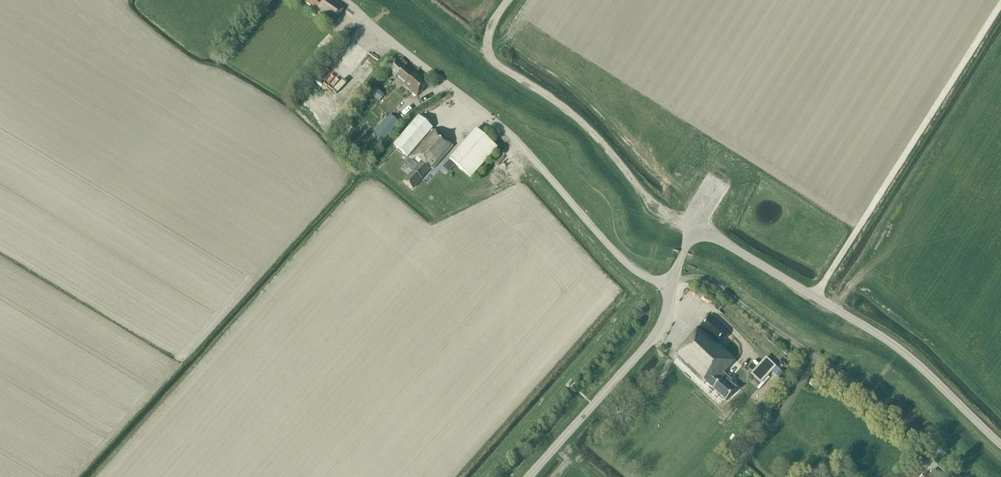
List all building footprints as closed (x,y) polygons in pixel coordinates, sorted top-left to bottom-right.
[(314,14),(316,12),(332,23),(344,7),(333,0),(306,0),(304,2),(310,6),(308,10),(314,14)] [(317,48),(322,53),(334,40),(328,36),(317,48)] [(414,73),(411,76),(402,68),(405,64),(400,60),(397,63),(394,61),(386,70),(395,78),(396,76),(404,83),(403,85),(416,97),(427,85),(414,73)] [(388,116),(376,131),(372,135),(381,143),(398,124),(388,116)] [(403,182),(412,190),(430,169),(432,170),(453,147),(418,117),(393,146),(417,166),(403,182)] [(349,133),(354,127),(348,121),(343,128),(349,133)] [(496,148),(488,141),(475,130),(449,160),(470,178),(496,148)] [(442,168),(448,173),(454,166),(448,161),(442,168)] [(706,383),(726,401),(737,389),(730,383),(731,382),(723,374),(735,361),(719,345),(728,335),(709,317),(674,356),(704,384),(706,383)] [(750,374),(761,384),(776,367),(766,358),(750,374)] [(932,476),(944,476),(934,469),(929,475),(932,476)]
